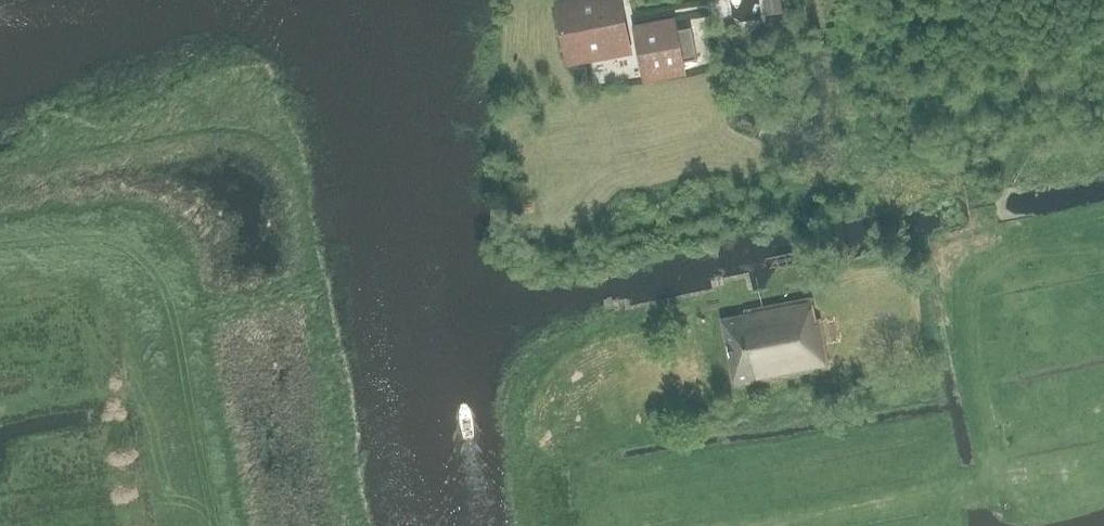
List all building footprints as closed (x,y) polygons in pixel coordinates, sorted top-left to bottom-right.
[(634,54),(624,0),(557,0),(555,0),(568,67),(634,54)] [(764,15),(784,12),(783,0),(763,0),(764,15)] [(700,35),(638,45),(645,82),(708,72),(700,35)] [(816,319),(813,299),(745,311),(746,314),(722,318),(734,385),(829,368),(820,318),(816,319)]
